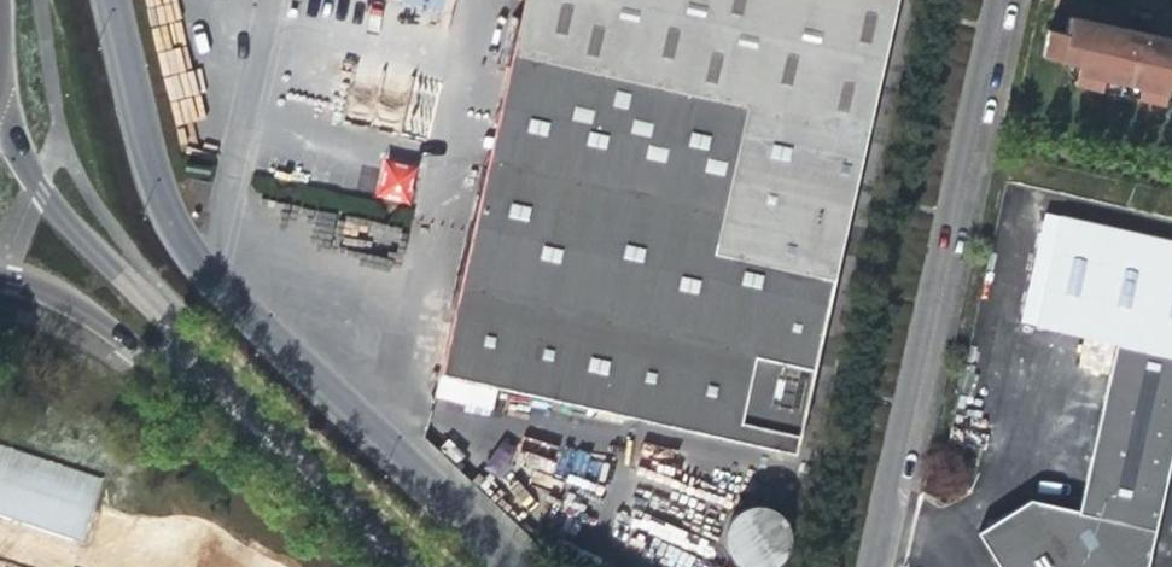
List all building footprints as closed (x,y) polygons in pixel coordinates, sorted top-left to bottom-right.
[(893,0),(519,0),(495,109),(468,228),(456,283),(811,363),(893,0)] [(1074,64),(1070,82),(1159,103),(1163,84),(1171,86),(1171,40),(1127,30),(1080,20),(1061,16),(1058,32),(1044,29),(1038,56),(1074,64)] [(410,204),(417,165),(383,159),(376,198),(410,204)] [(874,253),(870,270),(879,272),(883,255),(874,253)] [(792,445),(811,363),(456,283),(438,366),(792,445)] [(976,533),(997,566),(1126,566),(1146,554),(1171,441),(1171,330),(1119,318),(1075,511),(1046,529),(1028,500),(976,533)] [(103,475),(0,446),(0,516),(85,540),(103,475)] [(732,512),(730,523),(733,535),(739,544),(748,551),(759,555),(770,555),(780,551),(789,545),(795,536),(798,526),(797,515),(793,505),(787,497),(778,491),(767,488),(756,489),(745,494),(737,502),(732,512)]
